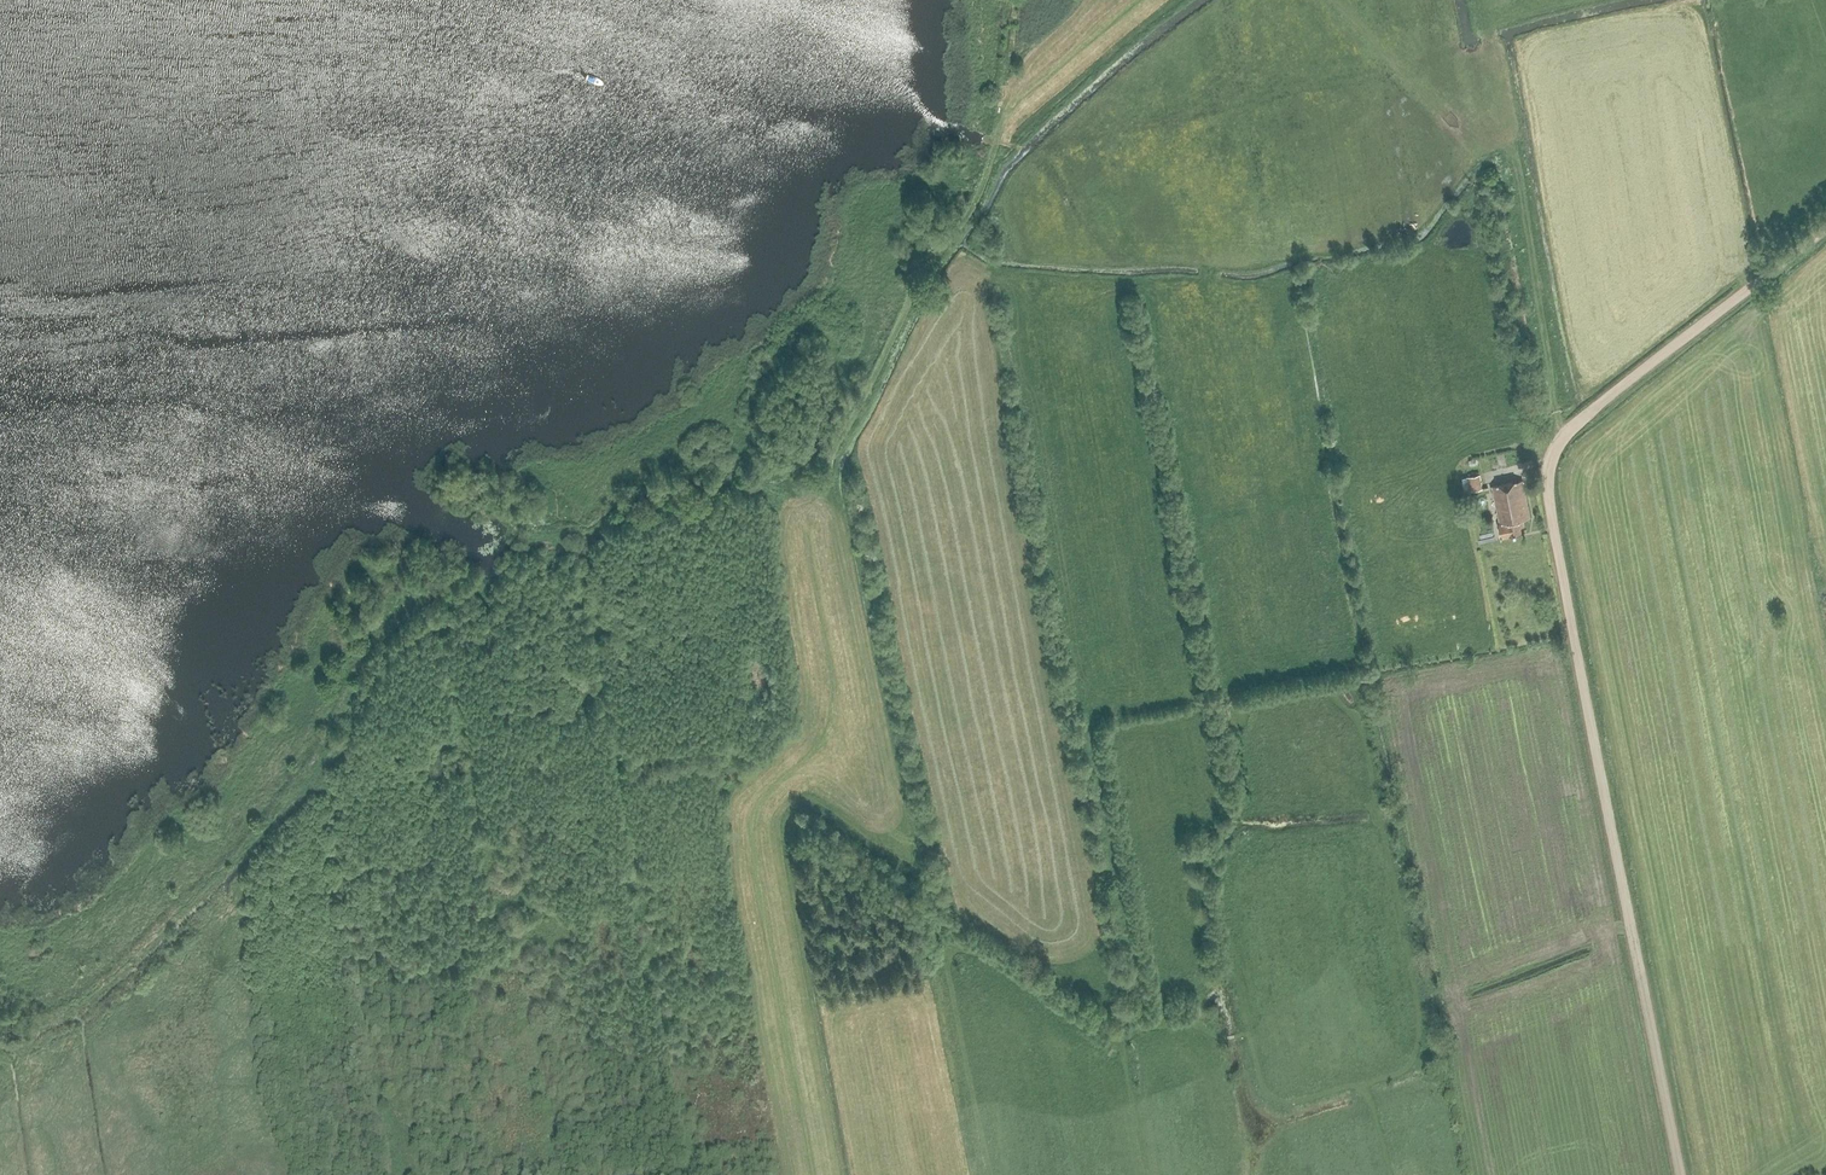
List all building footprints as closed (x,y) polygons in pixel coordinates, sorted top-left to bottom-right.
[(1466,477),(1469,491),(1482,489),(1480,474),(1466,477)] [(1523,518),(1529,517),(1522,481),(1493,486),(1500,523),(1498,523),(1500,537),(1507,535),(1508,536),(1522,534),(1521,528),(1525,527),(1523,518)]
